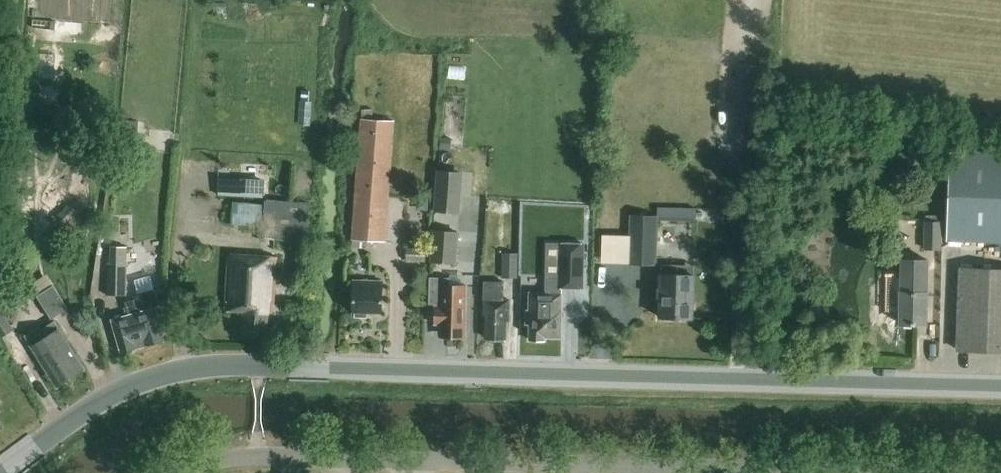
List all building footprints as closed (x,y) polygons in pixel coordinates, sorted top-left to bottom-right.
[(385,243),(394,121),(360,119),(351,240),(385,243)] [(946,241),(1000,243),(1000,152),(949,150),(946,241)] [(456,213),(458,173),(439,171),(436,211),(456,213)] [(262,199),(263,180),(217,177),(216,197),(262,199)] [(417,197),(416,211),(428,212),(429,198),(417,197)] [(304,242),(307,204),(264,200),(261,239),(304,242)] [(69,204),(57,216),(66,226),(79,214),(69,204)] [(701,217),(701,206),(663,205),(663,216),(701,217)] [(627,265),(655,266),(656,218),(628,217),(627,265)] [(924,249),(940,250),(941,222),(925,222),(924,249)] [(457,264),(459,233),(435,231),(433,262),(457,264)] [(526,311),(526,326),(530,326),(529,340),(544,341),(544,338),(560,338),(561,312),(561,295),(559,295),(559,288),(583,289),(583,244),(559,244),(559,278),(546,278),(546,294),(530,294),(529,311),(526,311)] [(126,297),(127,248),(111,248),(110,265),(108,265),(106,296),(126,297)] [(406,248),(405,262),(426,263),(426,249),(406,248)] [(273,304),(274,304),(277,258),(229,254),(225,312),(243,313),(242,334),(267,336),(269,314),(272,314),(273,304)] [(502,279),(517,279),(518,255),(502,255),(502,279)] [(926,278),(927,278),(927,260),(902,260),(901,278),(906,278),(906,292),(901,292),(900,324),(926,325),(927,293),(925,293),(926,278)] [(659,318),(692,319),(694,275),(671,274),(672,266),(662,265),(659,318)] [(960,269),(957,350),(1000,352),(1000,271),(960,269)] [(447,338),(465,338),(466,309),(465,309),(466,286),(450,286),(450,279),(431,278),(430,304),(437,305),(436,308),(435,308),(435,324),(441,324),(441,331),(447,331),(447,338)] [(366,318),(366,313),(381,314),(382,282),(354,281),(353,313),(355,313),(355,318),(366,318)] [(509,301),(503,301),(504,283),(484,282),(483,301),(484,301),(484,316),(487,316),(486,339),(504,340),(505,323),(508,323),(509,301)] [(68,310),(54,287),(36,298),(51,321),(68,310)] [(129,315),(112,320),(121,353),(125,355),(131,353),(133,350),(164,341),(155,308),(160,307),(155,290),(138,294),(139,300),(126,304),(129,315)] [(1,309),(0,310),(0,338),(0,339),(14,330),(1,309)] [(85,370),(54,322),(41,330),(39,327),(25,337),(31,347),(30,347),(57,388),(85,370)]
